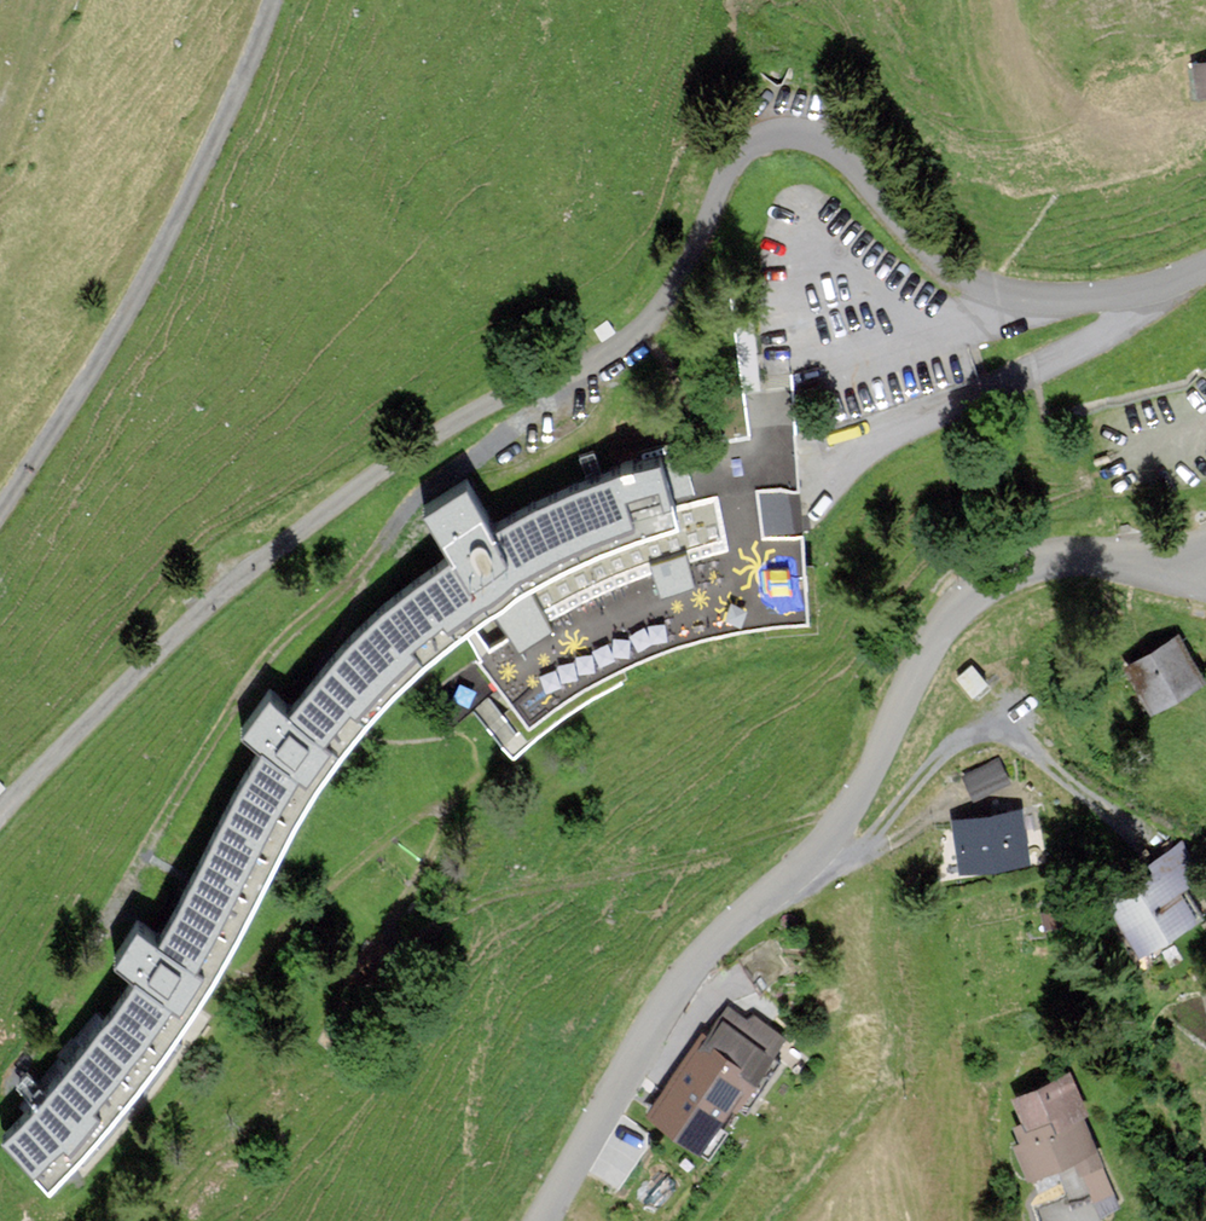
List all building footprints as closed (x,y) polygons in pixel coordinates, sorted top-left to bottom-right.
[(332,764),(413,672),(461,633),(527,726),(605,680),(660,655),(715,638),(783,627),(805,626),(801,537),(798,504),(796,487),(790,391),(747,394),(748,436),(666,463),(584,485),(501,523),(474,483),(431,509),(456,552),(426,576),(362,630),(297,709),(276,693),(249,731),(267,745),(217,853),(168,939),(143,927),(123,960),(141,974),(81,1062),(4,1141),(53,1186),(89,1149),(160,1065),(216,978),(275,872),(332,764)] [(1130,668),(1153,712),(1201,686),(1178,643),(1155,655),(1130,668)] [(482,694),(473,707),(509,733),(518,719),(482,694)] [(968,775),(979,800),(1013,785),(1002,760),(968,775)] [(958,825),(963,869),(1024,861),(1018,817),(1002,819),(958,825)] [(1149,866),(1157,879),(1140,890),(1112,906),(1142,956),(1200,920),(1183,892),(1200,881),(1180,848),(1149,866)] [(659,1101),(648,1115),(701,1152),(736,1103),(740,1106),(787,1039),(752,1014),(747,1021),(725,1006),(708,1031),(675,1078),(659,1101)] [(1102,1165),(1069,1079),(1016,1100),(1034,1148),(1022,1153),(1032,1178),(1075,1162),(1080,1173),(1102,1165)]
